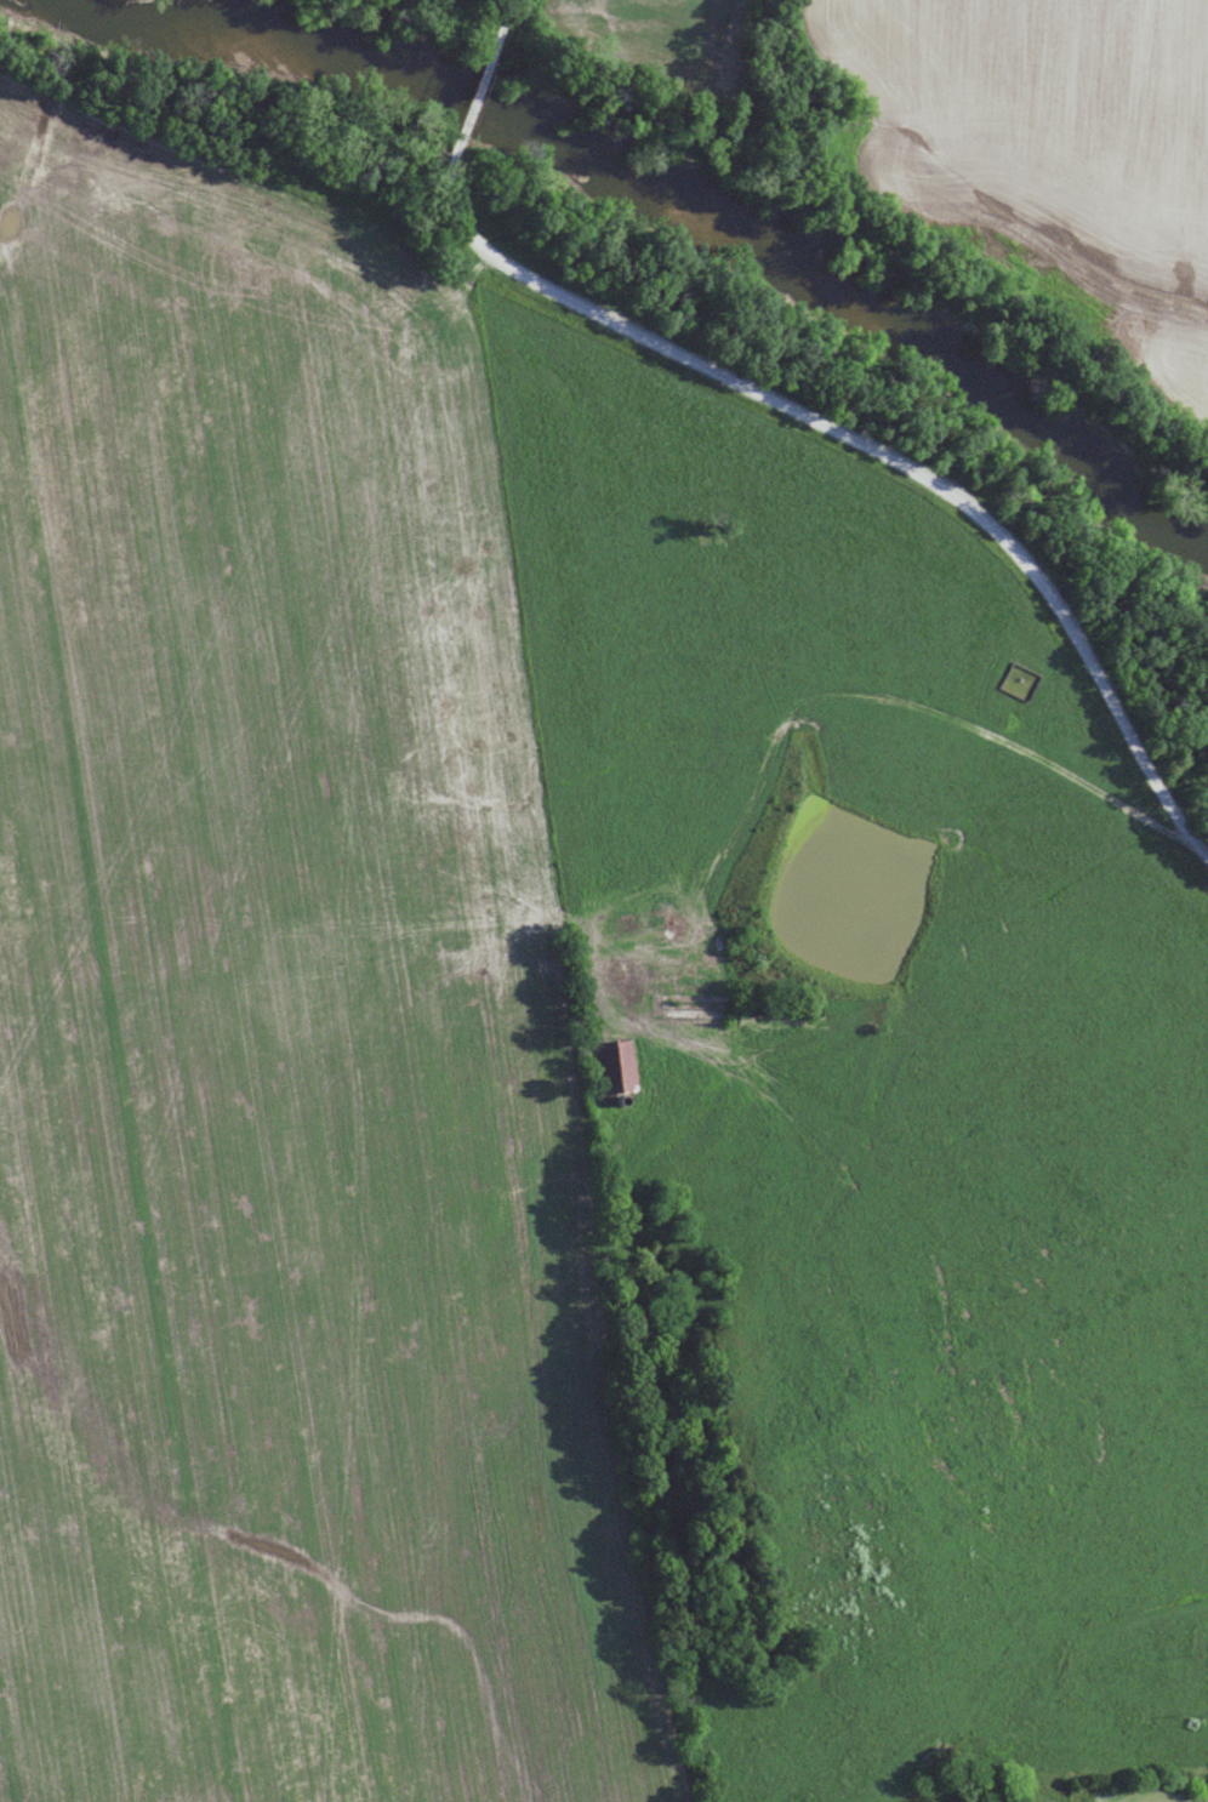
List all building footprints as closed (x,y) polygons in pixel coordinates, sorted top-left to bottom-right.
[(637,1092),(635,1038),(596,1040),(598,1094),(637,1092)]
